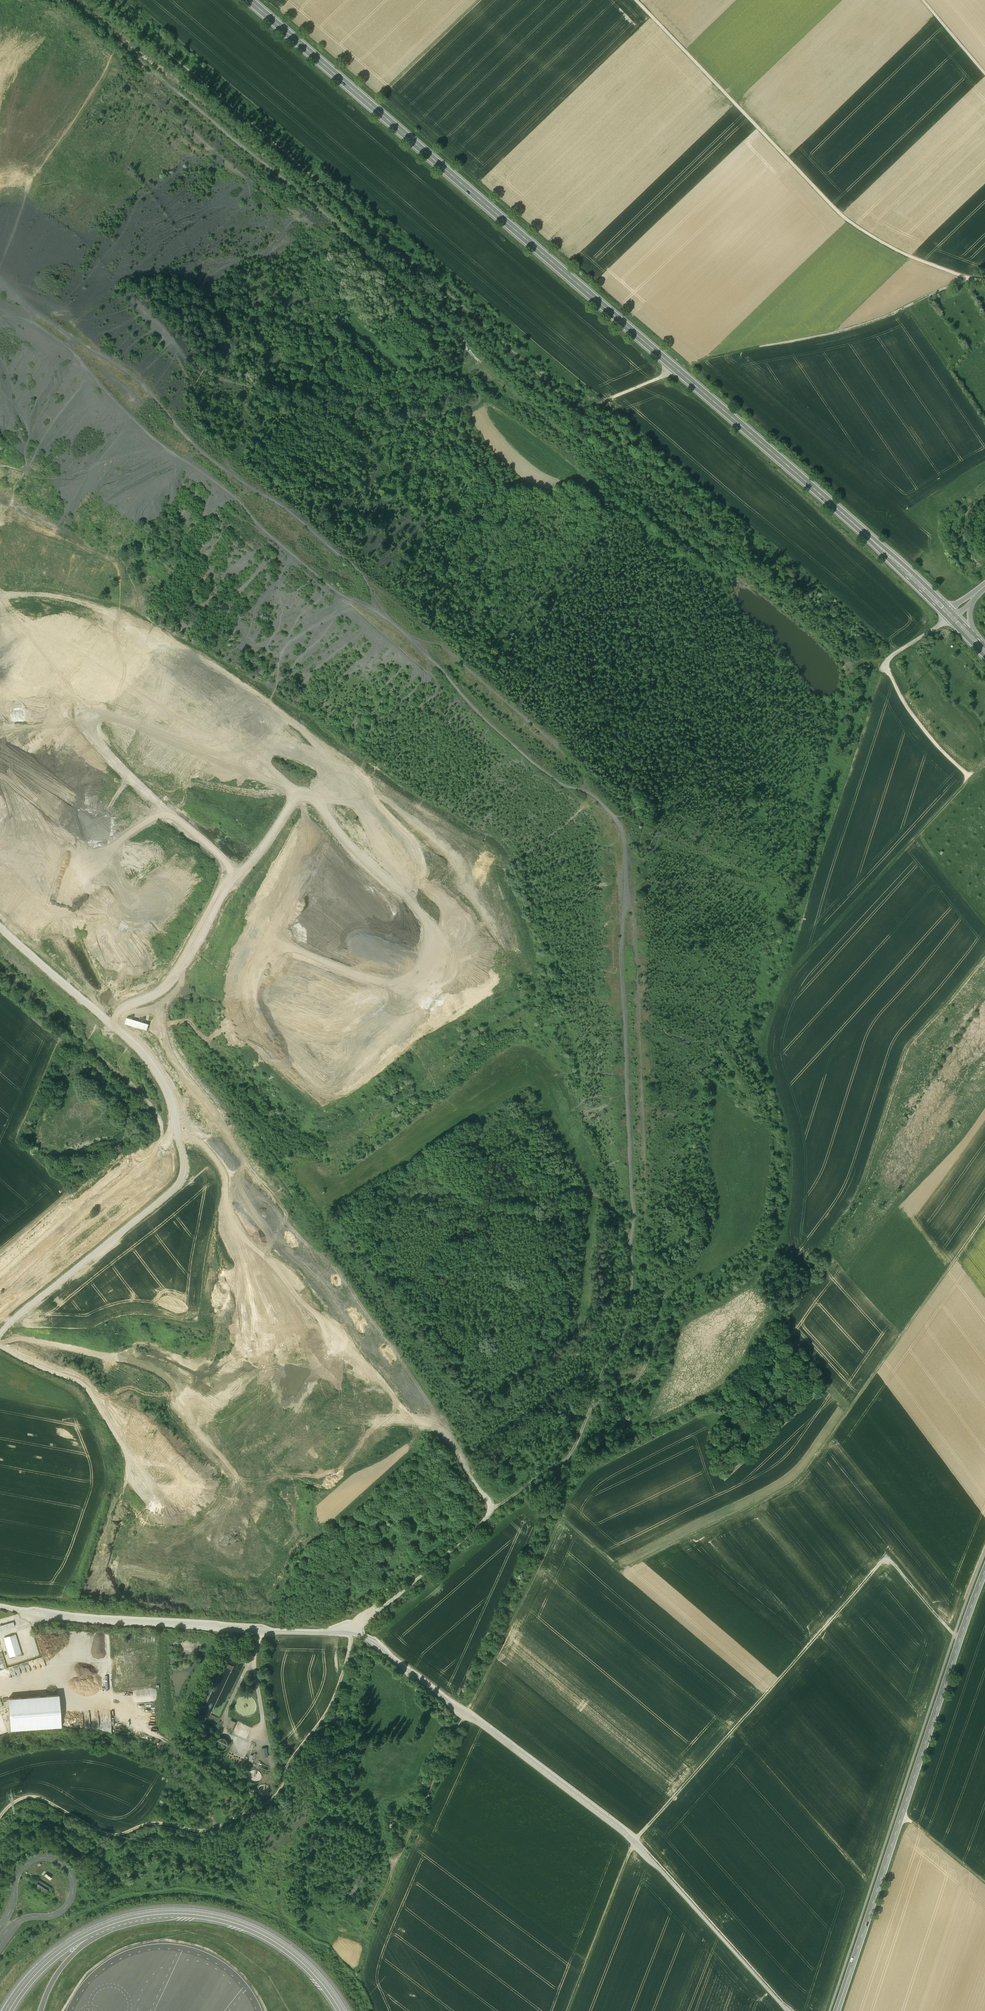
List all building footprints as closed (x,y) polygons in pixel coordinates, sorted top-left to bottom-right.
[(126,1014),(124,1022),(147,1028),(149,1021),(126,1014)] [(4,1637),(10,1657),(22,1653),(17,1633),(4,1637)] [(10,1697),(12,1729),(63,1726),(61,1694),(10,1697)] [(232,1719),(228,1728),(233,1730),(237,1722),(232,1719)] [(267,1798),(268,1790),(260,1789),(259,1797),(267,1798)] [(37,1877),(34,1882),(47,1891),(51,1886),(37,1877)]
